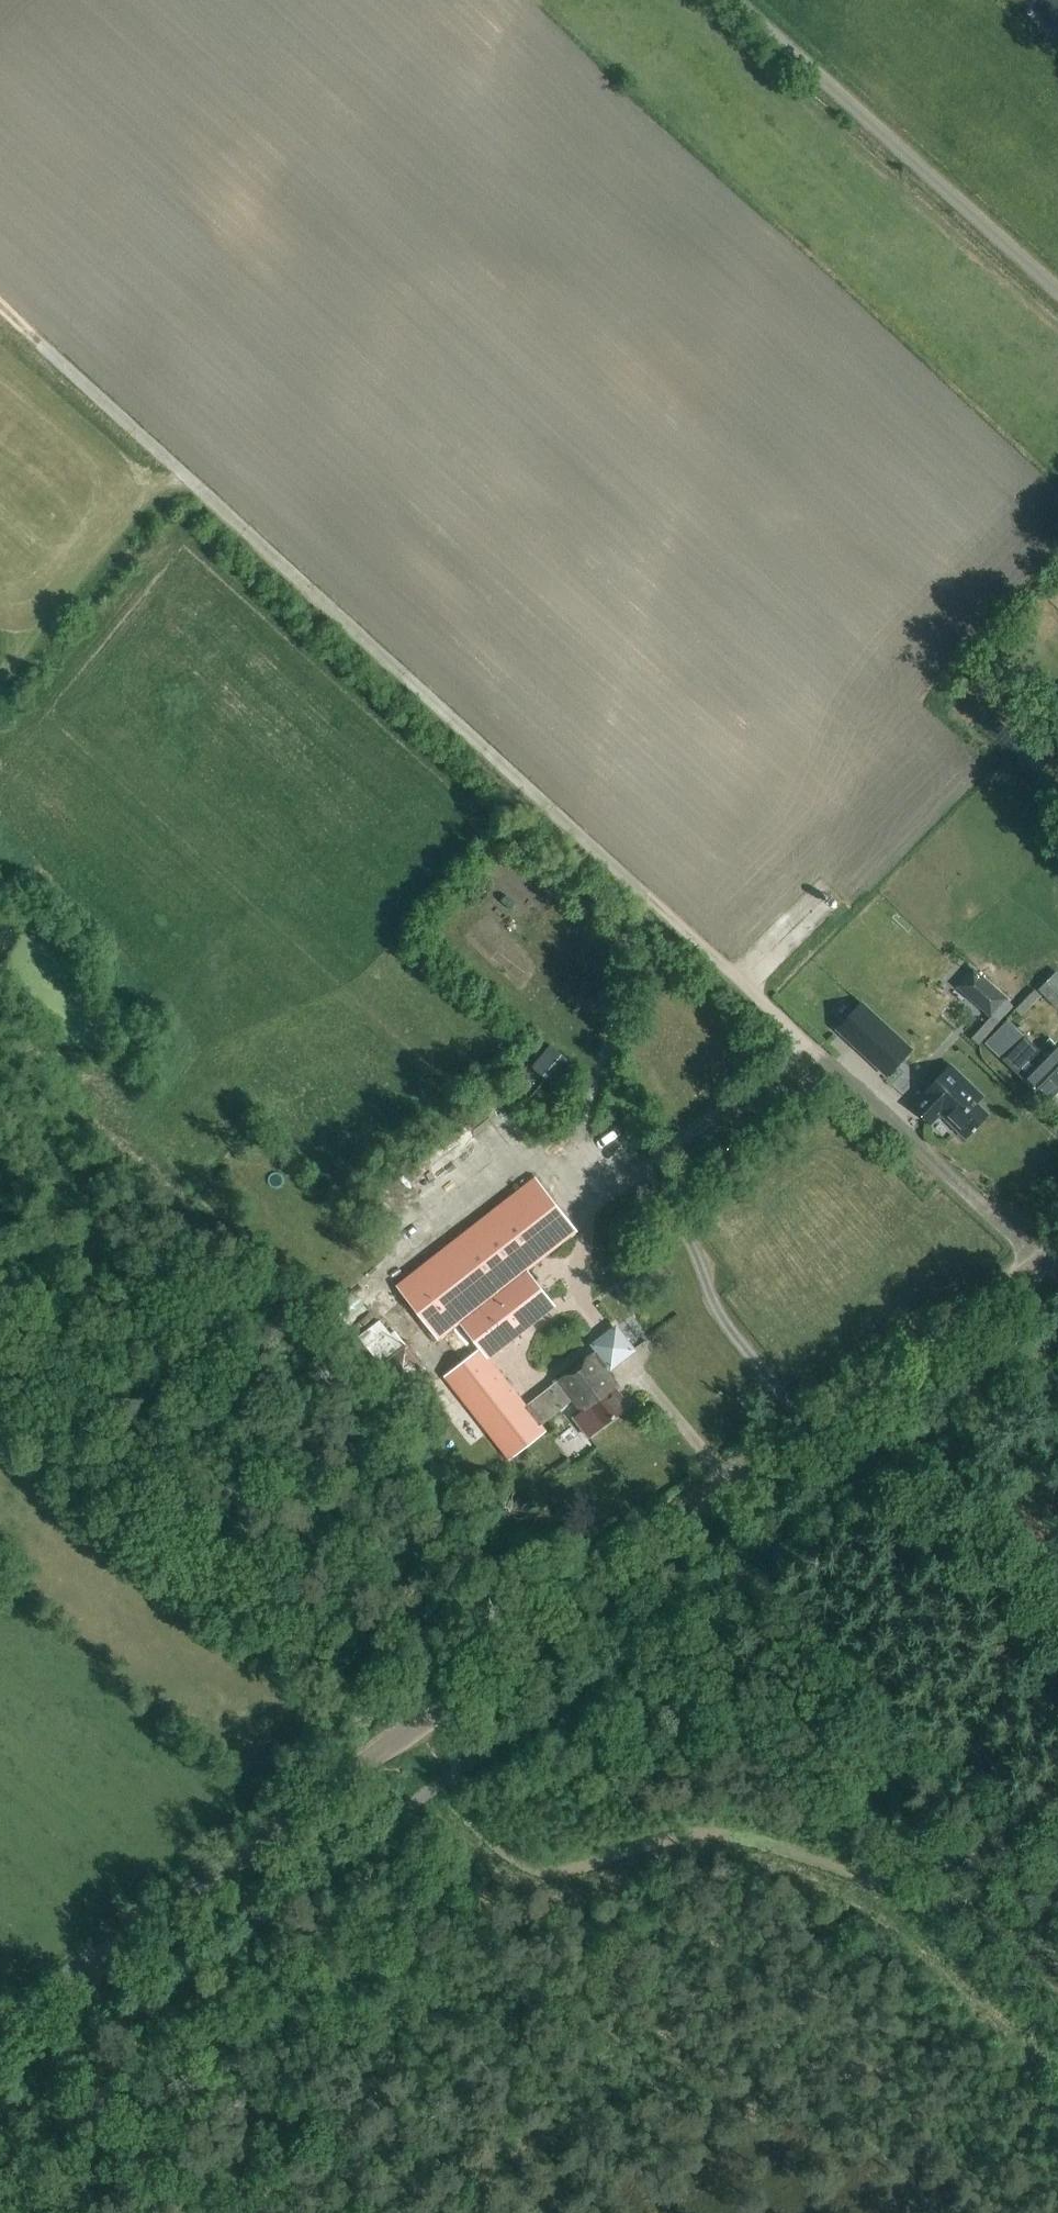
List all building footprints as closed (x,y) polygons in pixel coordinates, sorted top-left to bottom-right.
[(1043,16),(1048,16),(1047,34),(1057,34),(1057,0),(1044,0),(1043,16)] [(999,1023),(1013,1007),(1005,1000),(1007,998),(973,967),(955,987),(989,1018),(991,1016),(995,1019),(999,1023)] [(1056,971),(1037,990),(1057,1009),(1057,1008),(1057,974),(1056,971)] [(859,1003),(836,1029),(886,1075),(910,1050),(859,1003)] [(1046,1103),(1057,1091),(1057,1043),(1057,1042),(1054,1044),(1049,1039),(1038,1050),(1025,1036),(1002,1060),(1024,1081),(1021,1083),(1030,1092),(1033,1090),(1046,1103)] [(575,1062),(554,1044),(535,1066),(556,1084),(575,1062)] [(964,1077),(949,1063),(911,1105),(929,1122),(937,1113),(965,1138),(988,1113),(975,1101),(982,1094),(964,1077)] [(488,1359),(554,1308),(526,1271),(576,1232),(535,1180),(397,1287),(438,1341),(459,1324),(479,1350),(445,1377),(509,1461),(545,1433),(540,1426),(573,1402),(582,1413),(575,1419),(590,1438),(629,1408),(614,1389),(617,1387),(593,1355),(525,1407),(488,1359)] [(640,1351),(619,1324),(592,1345),(613,1372),(640,1351)] [(426,1371),(395,1331),(370,1351),(401,1391),(426,1371)]
